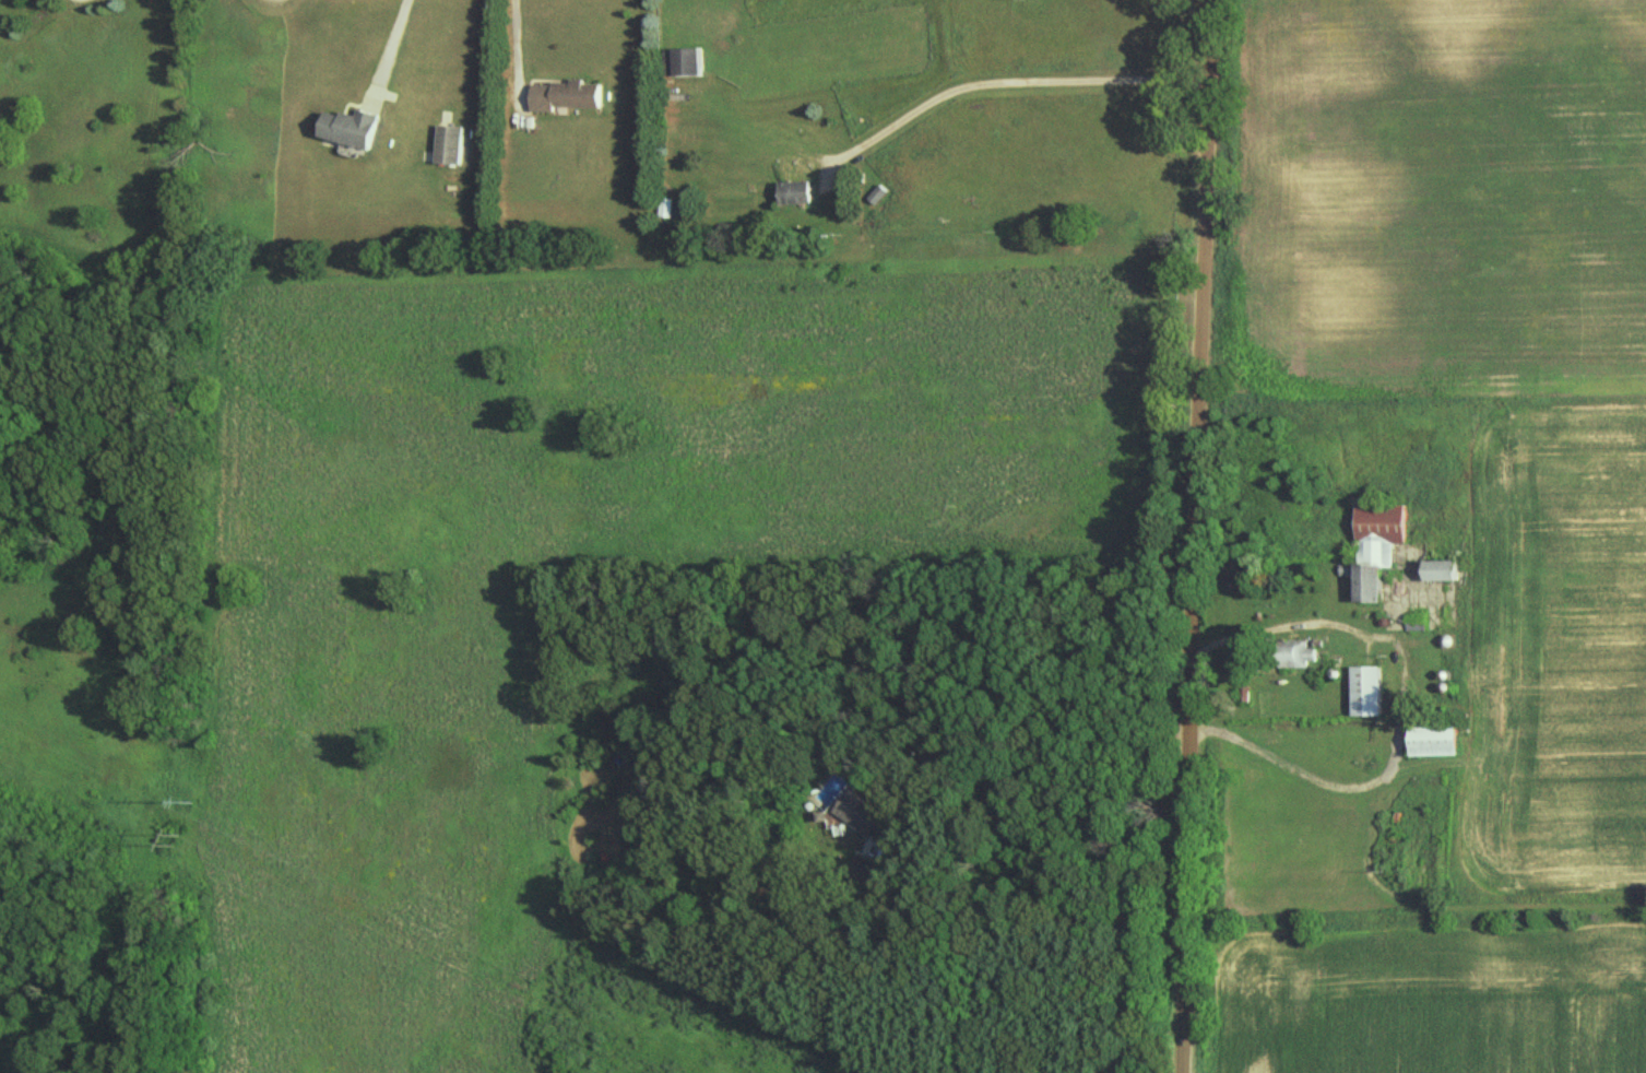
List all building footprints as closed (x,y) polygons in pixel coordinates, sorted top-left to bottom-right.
[(705,76),(704,49),(664,49),(664,77),(705,76)] [(602,110),(602,83),(532,83),(532,110),(602,110)] [(384,115),(363,110),(362,118),(330,112),(325,139),(376,150),(384,115)] [(440,164),(465,164),(465,127),(440,127),(440,164)] [(781,181),(781,203),(814,203),(814,181),(781,181)] [(879,205),(891,192),(884,186),(872,198),(879,205)] [(668,217),(668,199),(657,199),(657,217),(668,217)] [(1362,620),(1389,621),(1390,567),(1398,567),(1398,543),(1412,544),(1413,506),(1365,505),(1362,620)] [(1466,562),(1431,562),(1431,583),(1466,583),(1466,562)] [(1292,641),(1292,669),(1313,669),(1313,662),(1321,662),(1321,649),(1314,649),(1314,641),(1292,641)] [(1386,667),(1356,667),(1356,717),(1386,717),(1386,667)] [(1415,757),(1466,757),(1466,724),(1415,724),(1415,757)] [(887,814),(868,836),(839,812),(856,790),(887,814)]
